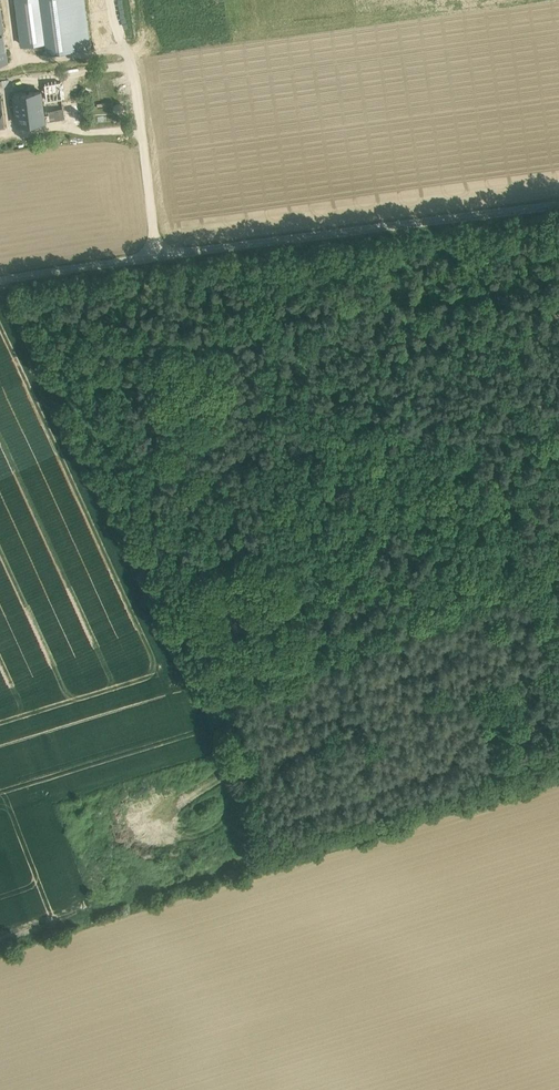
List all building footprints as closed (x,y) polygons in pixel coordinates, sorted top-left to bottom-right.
[(22,44),(46,40),(41,0),(17,0),(22,44)] [(46,40),(48,51),(89,46),(83,0),(41,0),(46,40)] [(39,82),(15,85),(17,95),(41,92),(39,82)] [(17,95),(14,95),(18,124),(44,120),(42,101),(41,92),(17,95)] [(62,99),(42,101),(44,120),(64,118),(62,99)]
